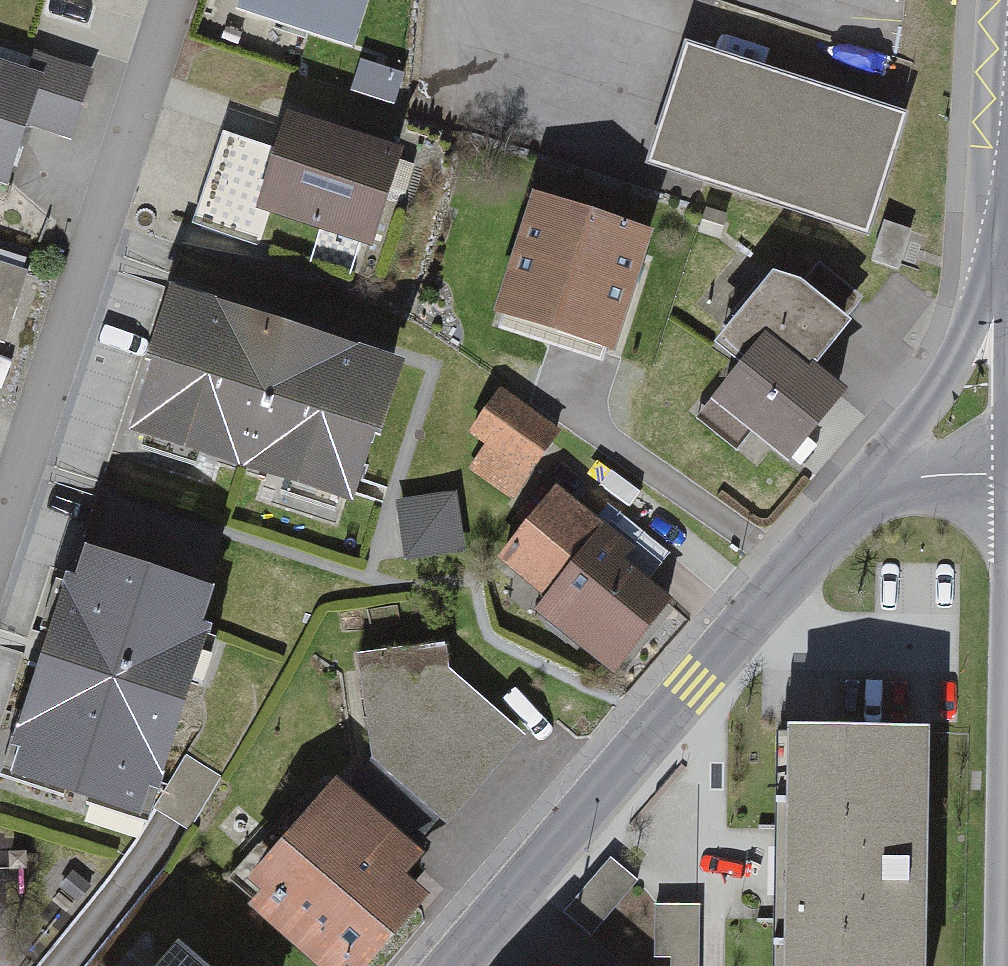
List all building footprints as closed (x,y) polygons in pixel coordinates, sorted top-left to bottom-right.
[(107,0),(71,0),(103,11),(107,0)] [(239,33),(354,70),(378,0),(249,0),(239,33)] [(869,255),(908,139),(689,67),(651,183),(869,255)] [(46,93),(31,144),(75,157),(95,85),(34,68),(29,88),(46,93)] [(0,80),(0,204),(12,208),(31,144),(46,93),(29,88),(0,80)] [(403,171),(289,138),(281,166),(260,231),(273,235),(375,265),(403,171)] [(260,231),(281,166),(222,147),(192,241),(263,264),(273,235),(260,231)] [(651,261),(534,226),(498,346),(615,380),(651,261)] [(6,359),(28,289),(0,280),(0,357),(6,359)] [(736,391),(707,427),(784,491),(845,418),(812,391),(849,346),(778,287),(709,369),(736,391)] [(401,393),(169,320),(123,466),(345,536),(365,473),(374,476),(401,393)] [(562,447),(501,408),(473,450),(490,461),(477,481),(522,510),(562,447)] [(641,567),(558,503),(500,578),(548,615),(535,632),(616,693),(674,617),(629,583),(641,567)] [(467,566),(458,510),(400,519),(409,575),(467,566)] [(210,616),(81,580),(73,608),(57,603),(8,778),(22,782),(12,817),(135,851),(145,814),(162,818),(208,658),(199,655),(210,616)] [(524,753),(448,690),(448,662),(359,673),(372,776),(450,841),(524,753)] [(922,759),(781,758),(779,965),(920,965),(922,759)] [(337,805),(244,907),(260,921),(249,933),(285,965),(404,965),(437,930),(402,898),(419,880),(337,805)] [(613,862),(571,913),(596,932),(637,881),(613,862)] [(656,965),(700,965),(697,905),(653,907),(656,965)]
